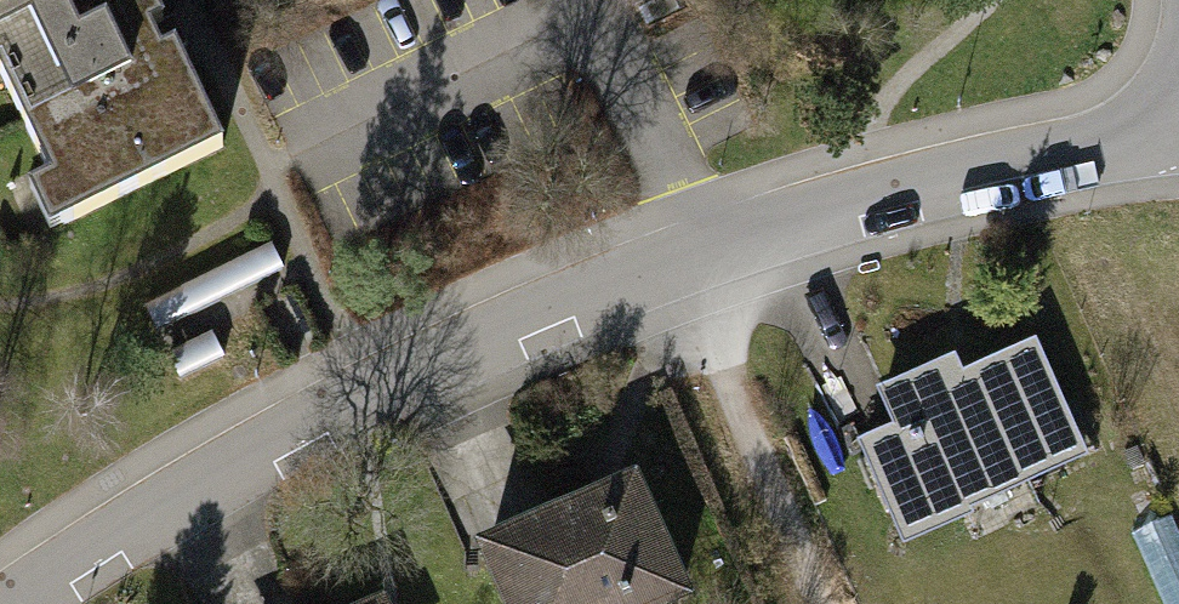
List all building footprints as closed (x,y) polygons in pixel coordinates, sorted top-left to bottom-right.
[(0,19),(0,76),(9,72),(62,182),(47,189),(69,234),(234,155),(158,0),(38,0),(0,19)] [(38,0),(0,0),(0,19),(38,0)] [(274,251),(146,313),(157,337),(286,275),(274,251)] [(215,343),(170,364),(181,386),(225,366),(215,343)] [(917,434),(871,454),(916,554),(1110,468),(1055,343),(985,374),(977,355),(897,391),(917,434)] [(483,552),(507,603),(692,603),(695,602),(639,480),(483,552)]
